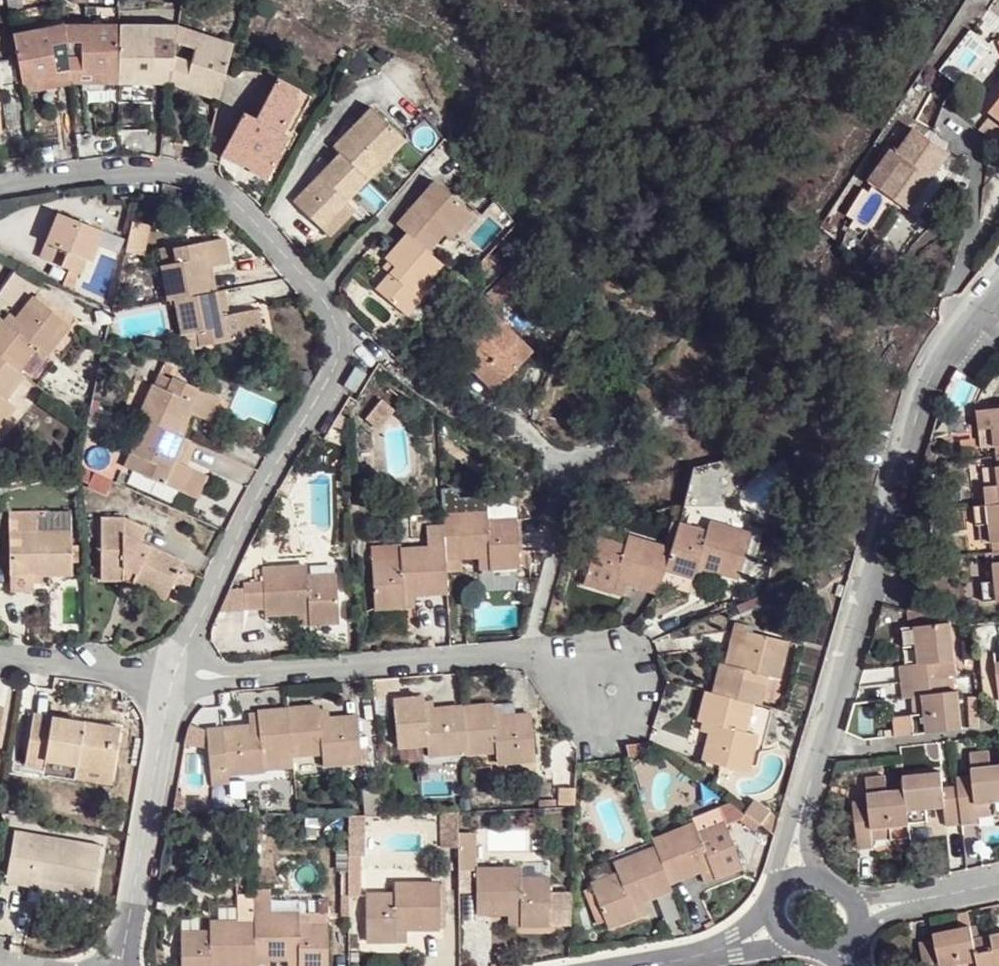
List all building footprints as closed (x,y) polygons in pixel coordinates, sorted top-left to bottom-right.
[(33,78),(54,74),(56,86),(73,84),(103,84),(119,84),(120,22),(102,21),(63,22),(12,31),(23,91),(35,89),(33,78)] [(236,39),(196,31),(168,24),(134,23),(120,22),(119,84),(128,84),(129,70),(153,70),(153,83),(166,83),(184,87),(187,75),(208,81),(205,93),(220,98),(236,39)] [(277,109),(288,113),(304,72),(268,59),(264,71),(288,80),(277,109)] [(270,158),(288,113),(277,109),(288,80),(264,71),(253,99),(241,94),(222,139),(242,148),(247,135),(258,140),(253,152),(270,158)] [(35,89),(56,86),(54,74),(33,78),(35,89)] [(184,87),(205,93),(208,81),(187,75),(184,87)] [(295,195),(322,222),(347,196),(409,135),(375,100),(336,141),(343,149),(295,195)] [(997,143),(998,141),(998,125),(990,118),(980,130),(997,143)] [(898,141),(879,163),(894,175),(886,184),(907,200),(921,183),(929,189),(958,154),(930,130),(911,153),(898,141)] [(247,135),(242,148),(253,152),(258,140),(247,135)] [(427,252),(444,232),(464,209),(432,182),(396,225),(404,233),(383,259),(393,268),(375,290),(399,312),(425,282),(441,264),(427,252)] [(921,183),(907,200),(915,206),(929,189),(921,183)] [(347,196),(322,222),(331,231),(357,207),(347,196)] [(471,217),(464,209),(444,232),(452,240),(471,217)] [(122,235),(58,214),(41,259),(80,274),(85,259),(92,262),(99,244),(117,251),(122,235)] [(162,265),(169,300),(177,298),(216,291),(213,273),(204,275),(203,268),(212,266),(227,264),(224,238),(174,248),(177,261),(162,265)] [(496,269),(483,258),(472,270),(486,281),(496,269)] [(510,263),(479,298),(490,308),(521,273),(510,263)] [(10,266),(0,289),(0,293),(23,311),(18,318),(11,326),(4,319),(1,317),(0,318),(0,356),(12,366),(17,370),(35,348),(44,355),(69,327),(35,298),(39,293),(48,283),(10,266)] [(213,273),(212,266),(203,268),(204,275),(213,273)] [(431,288),(425,282),(399,312),(405,317),(431,288)] [(221,290),(216,291),(177,298),(184,333),(199,331),(202,346),(264,334),(258,308),(226,314),(220,316),(218,308),(224,307),(221,290)] [(73,323),(39,293),(35,298),(69,327),(73,323)] [(529,351),(483,310),(456,340),(501,380),(529,351)] [(11,313),(4,319),(11,326),(18,318),(11,313)] [(493,391),(501,380),(456,340),(448,349),(493,391)] [(0,356),(0,421),(13,405),(5,398),(24,376),(17,370),(12,366),(0,356)] [(352,363),(341,381),(346,384),(358,366),(352,363)] [(346,384),(354,389),(365,371),(358,366),(346,384)] [(149,421),(182,437),(190,420),(184,417),(187,411),(208,421),(220,398),(176,377),(169,390),(154,383),(138,416),(149,421)] [(996,457),(998,457),(998,408),(979,410),(981,428),(994,427),(996,457)] [(190,441),(182,437),(149,421),(133,453),(147,460),(140,472),(184,493),(196,469),(174,460),(176,453),(182,456),(190,441)] [(996,457),(997,465),(998,484),(989,486),(986,486),(989,504),(998,503),(998,457),(996,457)] [(700,469),(686,508),(716,506),(740,483),(750,477),(746,460),(700,469)] [(998,484),(997,465),(987,467),(989,486),(998,484)] [(212,477),(196,469),(184,493),(199,500),(212,477)] [(803,487),(797,492),(810,510),(817,505),(803,487)] [(992,551),(998,550),(998,503),(989,504),(974,505),(976,524),(982,523),(990,523),(991,542),(992,551)] [(459,559),(478,558),(488,557),(488,569),(518,568),(516,506),(487,506),(487,512),(443,515),(443,528),(444,549),(445,560),(445,571),(460,570),(459,559)] [(10,517),(9,578),(40,578),(70,578),(70,535),(38,534),(39,517),(10,517)] [(100,583),(125,583),(125,566),(172,589),(183,564),(141,544),(147,531),(127,522),(101,523),(100,583)] [(983,542),(991,542),(990,523),(982,523),(983,542)] [(707,536),(680,527),(671,552),(665,569),(695,579),(700,567),(709,570),(741,580),(756,539),(712,524),(707,536)] [(414,596),(447,595),(445,571),(445,560),(444,549),(443,528),(426,529),(427,550),(399,551),(399,547),(372,549),(374,609),(403,608),(404,596),(414,596)] [(665,569),(671,552),(629,538),(624,548),(596,539),(582,582),(610,591),(614,578),(625,582),(658,591),(665,569)] [(992,551),(995,580),(982,582),(984,600),(998,599),(998,550),(992,551)] [(488,557),(478,558),(478,569),(488,569),(488,557)] [(125,566),(125,583),(163,609),(172,589),(125,566)] [(263,580),(246,582),(248,611),(266,611),(267,616),(298,615),(310,614),(312,625),(340,623),(338,575),(309,578),(308,567),(263,570),(263,580)] [(700,567),(695,579),(704,581),(709,570),(700,567)] [(695,579),(665,569),(660,584),(690,594),(695,579)] [(40,578),(9,578),(9,586),(40,586),(40,578)] [(621,594),(625,582),(614,578),(610,591),(621,594)] [(415,607),(414,596),(404,596),(403,608),(415,607)] [(299,626),(312,625),(310,614),(298,615),(299,626)] [(900,666),(901,680),(940,676),(938,662),(955,660),(951,622),(901,627),(903,646),(916,645),(919,664),(900,666)] [(754,703),(761,706),(770,675),(782,678),(790,641),(731,625),(715,693),(754,703)] [(913,733),(963,728),(959,690),(950,691),(941,692),(940,676),(901,680),(902,697),(916,696),(922,695),(924,713),(918,713),(912,714),(913,733)] [(950,691),(948,676),(940,676),(941,692),(950,691)] [(715,693),(708,691),(699,722),(705,723),(714,725),(712,732),(704,761),(746,772),(757,735),(745,731),(754,703),(715,693)] [(922,695),(916,696),(918,713),(924,713),(922,695)] [(466,754),(463,707),(435,710),(426,710),(425,703),(425,698),(393,701),(397,747),(428,744),(429,758),(466,754)] [(426,710),(435,710),(434,701),(425,703),(426,710)] [(466,754),(466,757),(498,754),(499,764),(536,761),(533,714),(515,716),(514,703),(463,707),(466,754)] [(318,706),(288,709),(288,711),(291,755),(322,752),(324,766),(362,763),(358,717),(327,720),(320,721),(319,712),(318,706)] [(105,733),(106,717),(81,715),(81,721),(51,718),(51,712),(32,711),(28,760),(47,761),(48,754),(116,760),(118,734),(105,733)] [(292,757),(291,755),(288,711),(258,713),(258,719),(258,728),(248,729),(220,731),(221,739),(205,741),(208,767),(224,766),(224,774),(262,771),(261,759),(292,757)] [(81,715),(51,712),(51,718),(81,721),(81,715)] [(327,712),(319,712),(320,721),(327,720),(327,712)] [(894,716),(895,736),(913,733),(912,714),(894,716)] [(119,717),(106,717),(105,733),(118,734),(119,717)] [(258,728),(258,719),(247,720),(248,729),(258,728)] [(714,725),(705,723),(703,730),(712,732),(714,725)] [(221,739),(220,731),(205,733),(205,741),(221,739)] [(963,824),(978,821),(977,810),(976,801),(996,799),(996,807),(997,813),(998,813),(998,762),(991,763),(990,750),(970,752),(973,775),(973,783),(959,785),(960,795),(963,824)] [(116,772),(116,760),(48,754),(47,761),(46,766),(116,772)] [(262,771),(293,769),(292,757),(261,759),(262,771)] [(224,766),(208,767),(209,783),(224,782),(224,774),(224,766)] [(903,774),(905,788),(909,824),(927,822),(926,809),(945,807),(944,786),(941,770),(903,774)] [(893,840),(911,837),(909,824),(905,788),(886,789),(886,775),(866,777),(869,798),(869,807),(854,809),(859,849),(875,847),(873,837),(873,828),(891,826),(892,835),(893,840)] [(958,776),(959,785),(973,783),(973,775),(958,776)] [(959,785),(947,786),(949,797),(960,795),(959,785)] [(946,826),(963,824),(960,795),(949,797),(947,786),(944,786),(945,807),(946,826)] [(869,807),(869,798),(854,801),(854,809),(869,807)] [(977,810),(996,807),(996,799),(976,801),(977,810)] [(754,801),(745,814),(760,826),(770,813),(754,801)] [(693,826),(652,840),(655,848),(670,885),(701,874),(711,869),(715,880),(743,868),(726,825),(745,818),(725,803),(689,816),(693,826)] [(457,811),(440,812),(441,846),(456,846),(457,811)] [(362,814),(346,814),(347,856),(362,857),(362,814)] [(873,837),(892,835),(891,826),(873,828),(873,837)] [(77,883),(76,893),(98,898),(107,844),(20,830),(12,883),(34,886),(36,876),(77,883)] [(457,830),(457,839),(469,839),(470,846),(475,846),(475,830),(457,830)] [(457,839),(457,870),(474,870),(474,868),(475,846),(470,846),(469,839),(457,839)] [(643,903),(673,892),(670,885),(655,848),(612,863),(616,874),(592,884),(607,927),(635,916),(633,907),(643,903)] [(475,913),(510,913),(520,913),(521,925),(549,926),(550,880),(520,880),(520,868),(474,868),(474,870),(475,913)] [(705,883),(715,880),(711,869),(701,874),(705,883)] [(34,886),(76,893),(77,883),(36,876),(34,886)] [(365,942),(394,942),(393,929),(404,929),(438,928),(440,884),(394,884),(393,896),(366,897),(365,942)] [(570,894),(551,894),(549,926),(569,925),(570,894)] [(252,913),(253,895),(234,896),(235,923),(253,922),(252,913)] [(646,913),(643,903),(633,907),(635,916),(646,913)] [(252,913),(253,922),(253,960),(290,962),(290,965),(332,965),(332,925),(299,925),(299,914),(252,913)] [(520,913),(510,913),(510,925),(521,925),(520,913)] [(253,960),(253,922),(235,923),(208,922),(208,933),(179,934),(180,965),(253,965),(253,960)] [(970,925),(933,932),(934,939),(936,947),(920,951),(923,965),(948,965),(960,964),(960,965),(978,965),(973,938),(970,925)] [(393,929),(394,942),(404,942),(404,929),(393,929)] [(973,938),(978,965),(998,965),(998,933),(973,938)] [(936,947),(934,939),(918,942),(920,951),(936,947)]
